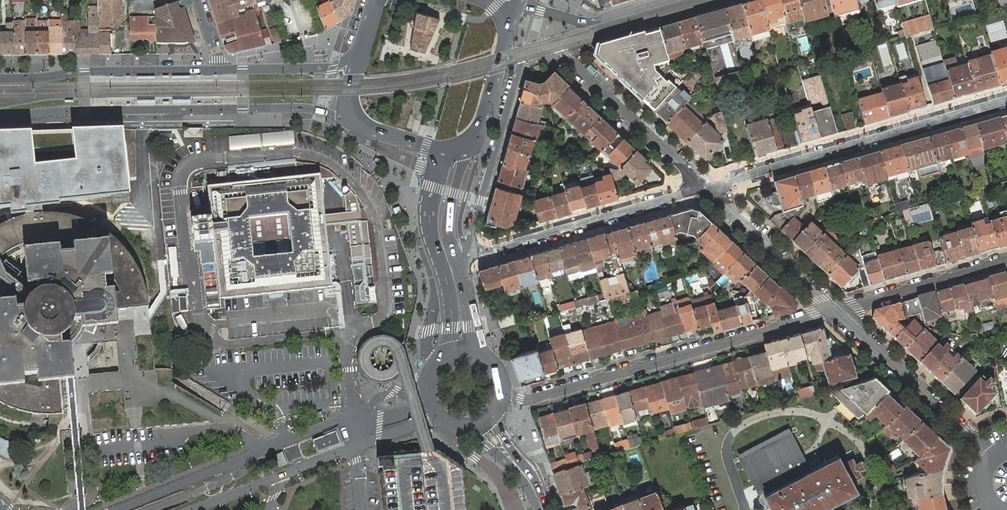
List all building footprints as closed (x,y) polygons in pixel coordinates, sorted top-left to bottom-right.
[(98,18),(99,27),(122,26),(122,0),(114,0),(98,1),(98,6),(98,18)] [(217,25),(238,17),(236,10),(249,5),(252,4),(255,3),(255,0),(209,0),(217,25)] [(325,31),(340,22),(328,0),(323,0),(325,5),(317,9),(325,31)] [(340,22),(352,14),(357,0),(328,0),(340,22)] [(759,1),(768,28),(775,26),(785,23),(779,0),(761,0),(759,1)] [(785,23),(786,25),(788,31),(790,39),(798,37),(797,33),(806,30),(805,27),(804,22),(797,0),(779,0),(785,23)] [(804,22),(826,16),(822,1),(827,0),(797,0),(804,22)] [(833,15),(849,10),(850,15),(859,13),(856,3),(855,0),(829,0),(833,15)] [(877,10),(896,5),(895,0),(873,0),(877,10)] [(759,1),(741,6),(749,31),(751,37),(768,31),(768,28),(759,1)] [(155,25),(156,41),(156,44),(185,44),(193,40),(181,3),(156,11),(157,17),(155,18),(155,25)] [(238,17),(217,25),(222,39),(227,37),(226,34),(234,31),(235,35),(237,42),(224,46),(226,49),(230,53),(266,46),(261,33),(254,11),(254,9),(252,4),(249,5),(251,10),(246,12),(245,15),(238,17)] [(88,6),(89,10),(89,33),(92,32),(94,55),(101,55),(99,31),(99,27),(98,18),(98,6),(88,6)] [(741,6),(724,11),(731,36),(734,44),(734,46),(738,45),(735,35),(745,32),(748,43),(752,41),(751,37),(749,31),(741,6)] [(835,20),(850,15),(849,10),(833,15),(835,20)] [(439,18),(417,11),(411,48),(424,52),(439,18)] [(724,11),(695,19),(702,44),(702,45),(703,48),(705,53),(718,49),(716,42),(731,38),(731,36),(724,11)] [(929,14),(901,23),(905,37),(933,28),(929,14)] [(138,17),(130,17),(131,39),(148,39),(148,41),(156,41),(155,25),(146,26),(146,22),(146,17),(138,17)] [(37,55),(36,27),(29,28),(29,19),(25,19),(25,22),(26,55),(37,55)] [(695,19),(677,24),(684,50),(699,46),(700,49),(703,48),(702,45),(702,44),(695,19)] [(53,21),(47,20),(48,21),(48,25),(48,55),(62,55),(61,27),(53,27),(53,21)] [(36,21),(36,27),(37,55),(48,55),(48,25),(48,21),(36,21)] [(64,21),(61,21),(61,27),(62,55),(75,55),(74,26),(74,21),(64,21)] [(78,21),(74,21),(74,26),(75,55),(94,55),(92,32),(89,33),(79,33),(78,21)] [(13,56),(26,55),(25,22),(21,22),(21,28),(12,28),(13,56)] [(12,23),(6,23),(7,34),(0,34),(0,50),(1,56),(13,56),(12,28),(12,23)] [(677,24),(659,30),(665,51),(667,58),(675,56),(674,53),(681,51),(682,54),(685,53),(684,50),(677,24)] [(281,42),(277,28),(270,31),(274,44),(281,42)] [(597,57),(654,112),(676,89),(668,82),(666,84),(662,80),(671,70),(670,69),(667,58),(665,51),(659,30),(638,36),(630,38),(628,39),(599,47),(597,57)] [(99,31),(101,55),(111,54),(110,31),(99,31)] [(261,33),(266,46),(272,44),(267,31),(261,33)] [(768,31),(751,37),(752,41),(752,43),(770,37),(768,31)] [(716,42),(718,49),(734,44),(731,38),(716,42)] [(954,100),(943,61),(937,39),(916,46),(933,106),(954,100)] [(991,55),(992,57),(1000,86),(1006,84),(1006,50),(991,55)] [(954,57),(943,61),(954,100),(976,93),(967,64),(957,67),(954,57)] [(992,57),(967,64),(976,93),(1000,86),(992,57)] [(527,80),(521,99),(539,104),(541,100),(549,98),(554,102),(568,86),(554,72),(546,82),(539,84),(534,82),(527,80)] [(719,85),(742,82),(741,72),(717,75),(719,85)] [(820,77),(803,82),(811,110),(819,139),(825,137),(832,135),(837,134),(820,77)] [(921,89),(918,80),(909,82),(908,79),(905,78),(899,79),(901,86),(909,113),(926,108),(921,89)] [(679,85),(676,89),(681,94),(683,92),(685,90),(679,85)] [(568,86),(554,102),(553,102),(567,115),(582,99),(568,86)] [(898,86),(882,91),(883,95),(889,118),(909,113),(901,86),(898,86)] [(676,89),(654,112),(667,124),(683,107),(686,104),(690,99),(683,92),(681,94),(676,89)] [(883,95),(859,102),(865,126),(889,118),(883,95)] [(521,99),(516,117),(537,123),(539,123),(543,124),(545,125),(546,122),(538,119),(542,105),(539,104),(521,99)] [(579,133),(582,135),(585,132),(600,116),(582,99),(567,115),(582,130),(579,133)] [(560,113),(565,117),(567,115),(553,102),(551,105),(553,107),(560,113)] [(686,104),(683,107),(692,116),(695,112),(686,104)] [(683,107),(667,124),(687,143),(705,125),(706,123),(695,112),(692,116),(683,107)] [(727,130),(720,108),(713,116),(718,133),(727,130)] [(801,116),(794,118),(801,144),(819,139),(811,110),(803,112),(804,115),(801,116)] [(847,131),(856,128),(852,113),(842,115),(847,131)] [(578,134),(579,133),(582,130),(567,115),(565,117),(563,119),(578,134)] [(600,116),(585,132),(595,142),(594,143),(596,146),(597,144),(602,149),(618,132),(600,116)] [(976,125),(982,146),(983,150),(1006,143),(1004,135),(1006,134),(1006,116),(976,125)] [(516,117),(512,132),(533,138),(535,139),(539,127),(542,128),(543,124),(539,123),(537,123),(516,117)] [(784,149),(775,119),(773,120),(770,121),(767,121),(746,128),(754,158),(776,151),(784,149)] [(705,125),(687,143),(691,146),(705,160),(722,142),(708,128),(705,125)] [(976,125),(960,130),(966,150),(982,146),(976,125)] [(123,198),(116,127),(24,133),(0,134),(0,209),(1,209),(2,214),(2,217),(10,216),(18,216),(17,208),(56,204),(123,198)] [(184,137),(203,137),(203,128),(184,129),(184,137)] [(268,147),(293,144),(292,132),(292,130),(266,133),(266,135),(268,147)] [(960,130),(945,134),(952,158),(964,155),(966,160),(969,160),(968,155),(966,150),(960,130)] [(512,132),(508,146),(529,153),(533,138),(512,132)] [(636,150),(618,132),(602,149),(621,166),(636,150)] [(266,133),(228,136),(228,138),(229,151),(268,147),(266,135),(266,133)] [(551,143),(559,146),(556,133),(554,134),(551,143)] [(945,134),(929,139),(936,163),(952,158),(945,134)] [(929,139),(901,147),(908,171),(936,163),(929,139)] [(508,146),(503,162),(524,168),(527,156),(534,158),(535,154),(529,153),(508,146)] [(982,146),(966,150),(968,155),(983,151),(983,150),(982,146)] [(901,147),(879,153),(885,175),(887,179),(897,177),(896,175),(908,171),(901,147)] [(645,158),(636,150),(621,166),(617,169),(610,167),(611,173),(613,179),(620,176),(626,169),(637,180),(652,164),(649,162),(647,164),(643,160),(645,158)] [(879,153),(858,159),(864,181),(866,187),(870,185),(868,180),(879,177),(880,182),(887,180),(887,179),(885,175),(879,153)] [(549,158),(544,174),(557,161),(549,158)] [(858,159),(840,164),(847,186),(864,181),(858,159)] [(218,249),(220,263),(223,294),(276,289),(327,283),(316,180),(334,178),(333,173),(328,170),(296,165),(296,162),(227,169),(229,189),(212,190),(214,209),(215,221),(211,220),(214,250),(218,249)] [(498,179),(496,186),(510,190),(512,183),(522,186),(527,169),(524,168),(503,162),(498,179)] [(840,164),(825,169),(832,196),(840,194),(838,189),(847,186),(840,164)] [(825,169),(809,173),(815,195),(818,203),(833,198),(832,196),(825,169)] [(652,183),(660,179),(657,172),(648,176),(652,183)] [(613,179),(611,173),(594,179),(595,183),(601,202),(618,198),(613,179)] [(809,173),(794,178),(800,200),(815,195),(809,173)] [(584,178),(578,179),(579,181),(580,184),(581,187),(587,207),(601,202),(595,183),(594,179),(594,178),(585,180),(584,178)] [(770,221),(781,231),(792,219),(803,208),(802,207),(800,200),(794,178),(774,184),(777,193),(772,194),(771,197),(773,205),(776,207),(781,205),(783,213),(775,216),(770,221)] [(369,197),(379,192),(375,183),(364,187),(369,197)] [(551,195),(556,215),(572,211),(566,191),(565,189),(564,185),(563,183),(561,184),(563,192),(551,195)] [(566,191),(572,211),(574,210),(574,208),(579,206),(579,209),(587,207),(581,187),(580,184),(565,189),(566,191)] [(496,186),(486,223),(495,225),(496,222),(506,225),(510,223),(519,193),(510,190),(496,186)] [(350,190),(343,197),(345,213),(355,212),(361,211),(356,197),(350,190)] [(519,193),(510,223),(513,223),(521,193),(519,193)] [(536,208),(539,220),(556,215),(551,195),(534,200),(536,208)] [(2,404),(23,412),(32,414),(33,410),(61,410),(59,380),(65,379),(72,379),(73,379),(72,369),(69,346),(79,337),(84,328),(116,324),(115,310),(148,306),(139,272),(123,248),(95,225),(75,217),(57,214),(56,204),(17,208),(18,216),(10,216),(2,217),(2,214),(0,215),(0,402),(2,404)] [(903,205),(895,207),(897,213),(903,211),(905,210),(903,205)] [(692,207),(670,214),(675,232),(684,229),(689,231),(697,237),(712,221),(699,209),(692,207)] [(532,223),(539,220),(536,208),(528,210),(532,223)] [(202,218),(211,220),(210,209),(208,210),(190,211),(189,214),(201,221),(202,218)] [(189,214),(194,248),(204,243),(208,250),(214,250),(211,220),(202,218),(201,221),(189,214)] [(670,214),(645,221),(651,243),(651,244),(653,251),(659,250),(658,247),(664,245),(678,241),(676,236),(675,232),(670,214)] [(990,223),(991,226),(998,249),(1006,246),(1006,218),(990,223)] [(792,219),(781,231),(793,243),(804,230),(792,219)] [(347,223),(353,278),(373,276),(367,221),(348,223),(347,223)] [(645,221),(628,226),(635,248),(651,244),(651,243),(645,221)] [(731,240),(712,221),(697,237),(703,243),(699,246),(713,259),(717,255),(731,240)] [(975,224),(971,225),(973,230),(980,254),(998,249),(991,226),(985,227),(983,228),(982,226),(981,223),(978,224),(975,224)] [(804,230),(793,243),(804,254),(822,236),(810,224),(804,230)] [(612,231),(604,233),(610,254),(614,267),(622,265),(621,264),(620,264),(619,261),(637,256),(636,254),(635,248),(628,226),(612,231)] [(822,236),(804,254),(816,265),(834,247),(840,241),(828,229),(822,236)] [(964,259),(980,254),(973,230),(957,234),(964,259)] [(604,233),(588,238),(595,265),(603,263),(601,257),(610,254),(604,233)] [(957,234),(939,239),(942,249),(946,264),(964,259),(957,234)] [(588,238),(573,242),(579,262),(581,269),(595,265),(588,238)] [(743,251),(731,240),(717,255),(713,259),(712,260),(710,262),(722,274),(723,272),(725,270),(728,267),(743,251)] [(573,242),(559,246),(564,266),(566,272),(566,273),(581,269),(579,262),(573,242)] [(929,242),(929,243),(936,267),(946,264),(942,249),(932,252),(929,242)] [(201,264),(215,263),(214,250),(208,250),(204,243),(194,248),(194,251),(199,251),(201,264)] [(936,267),(929,243),(913,247),(920,272),(936,267)] [(651,244),(635,248),(636,254),(648,250),(649,252),(653,251),(651,244)] [(559,246),(544,250),(550,270),(564,266),(559,246)] [(862,288),(869,286),(863,265),(858,246),(846,258),(828,276),(841,288),(853,275),(851,273),(856,268),(862,288)] [(899,251),(897,246),(893,247),(895,253),(886,255),(885,253),(884,252),(879,254),(878,255),(878,257),(877,258),(878,260),(884,282),(906,276),(899,251)] [(828,276),(846,258),(834,247),(816,265),(828,276)] [(920,272),(913,247),(899,251),(906,276),(920,272)] [(544,250),(530,255),(535,273),(537,279),(548,276),(551,275),(550,270),(544,250)] [(755,262),(743,251),(728,267),(741,278),(755,262)] [(530,255),(514,259),(521,285),(522,288),(526,288),(525,284),(537,280),(537,279),(535,273),(530,255)] [(503,282),(505,290),(521,285),(514,259),(498,264),(503,282)] [(869,286),(884,282),(878,260),(863,265),(869,286)] [(768,274),(755,262),(741,278),(754,291),(768,274)] [(478,269),(485,287),(503,282),(498,264),(478,269)] [(581,269),(582,274),(596,270),(595,265),(581,269)] [(597,273),(603,293),(604,298),(608,297),(616,294),(624,292),(629,291),(622,265),(614,267),(615,270),(619,268),(620,274),(604,279),(603,276),(605,275),(604,271),(597,273)] [(741,278),(728,267),(725,270),(723,272),(736,284),(741,278)] [(581,269),(566,273),(568,279),(582,275),(582,274),(581,269)] [(704,269),(697,271),(699,278),(706,276),(704,269)] [(987,278),(994,304),(995,307),(1004,304),(1005,307),(1006,306),(1006,279),(1005,273),(987,278)] [(780,285),(768,274),(754,291),(765,301),(767,298),(780,285)] [(987,278),(963,285),(970,308),(971,312),(972,315),(995,308),(995,307),(994,304),(987,278)] [(665,282),(656,285),(658,292),(667,289),(665,282)] [(364,285),(354,285),(356,304),(366,303),(364,285)] [(796,300),(780,285),(767,298),(765,301),(764,302),(767,316),(775,313),(794,308),(796,300)] [(963,285),(949,289),(955,309),(956,312),(962,310),(963,314),(971,312),(970,308),(963,285)] [(637,288),(629,291),(624,292),(626,300),(640,296),(637,288)] [(188,289),(179,289),(180,297),(186,297),(188,296),(188,289)] [(949,289),(937,293),(942,310),(943,315),(944,316),(947,315),(946,311),(955,309),(949,289)] [(624,292),(616,294),(618,299),(619,302),(626,300),(624,292)] [(703,293),(704,296),(706,303),(712,323),(714,331),(722,329),(718,315),(716,310),(714,301),(713,300),(711,294),(709,294),(708,292),(703,293)] [(751,293),(746,292),(745,295),(739,294),(738,297),(740,302),(735,304),(736,304),(741,323),(752,320),(746,301),(753,299),(751,293)] [(603,293),(589,297),(590,302),(591,302),(600,299),(604,298),(603,293)] [(932,294),(917,298),(921,313),(922,315),(924,321),(939,316),(937,312),(932,294)] [(704,296),(690,300),(691,302),(698,327),(712,323),(706,303),(704,296)] [(589,297),(574,301),(576,306),(590,302),(589,297)] [(604,298),(600,299),(602,305),(610,303),(610,302),(608,297),(604,298)] [(917,298),(903,302),(908,317),(914,315),(915,317),(922,315),(921,313),(917,298)] [(574,301),(560,305),(562,310),(575,307),(576,306),(574,301)] [(678,306),(676,301),(672,302),(673,307),(662,311),(669,335),(685,330),(678,306)] [(672,302),(660,306),(662,311),(673,307),(672,302)] [(698,327),(691,302),(678,306),(685,330),(698,327)] [(872,318),(894,339),(903,329),(906,327),(902,324),(900,319),(908,317),(903,302),(899,303),(874,311),(872,318)] [(718,315),(722,329),(741,323),(736,304),(724,308),(725,313),(718,315)] [(645,316),(642,305),(637,306),(639,313),(631,316),(639,343),(652,340),(645,316)] [(662,311),(660,306),(656,307),(658,312),(648,315),(645,316),(652,340),(669,335),(662,311)] [(562,310),(559,311),(561,318),(577,313),(575,307),(562,310)] [(511,310),(495,315),(500,328),(516,324),(512,310),(511,310)] [(618,319),(615,320),(616,325),(623,348),(639,343),(631,316),(631,315),(627,316),(628,320),(619,323),(618,319)] [(598,324),(599,329),(606,353),(623,348),(616,325),(615,320),(598,324)] [(903,329),(894,339),(905,349),(915,339),(919,334),(922,331),(911,321),(909,323),(906,327),(903,329)] [(993,321),(983,323),(984,330),(994,328),(993,321)] [(582,329),(583,334),(590,358),(606,353),(599,329),(598,324),(582,329)] [(821,326),(800,332),(805,352),(810,350),(813,362),(831,356),(830,352),(828,345),(829,345),(827,336),(826,337),(823,327),(821,326)] [(915,339),(905,349),(920,363),(938,344),(926,333),(930,328),(926,327),(923,330),(922,331),(919,334),(915,339)] [(780,338),(787,362),(794,360),(793,357),(799,356),(804,354),(806,354),(805,352),(800,332),(780,338)] [(554,336),(549,337),(552,348),(557,367),(573,362),(567,338),(565,333),(561,334),(562,337),(555,338),(554,336)] [(938,344),(920,363),(929,371),(945,354),(947,352),(952,347),(962,336),(948,333),(938,344)] [(573,362),(590,358),(583,334),(567,338),(573,362)] [(772,372),(788,367),(788,365),(787,362),(780,338),(764,342),(766,351),(771,367),(772,372)] [(552,348),(538,352),(543,371),(557,367),(552,348)] [(536,349),(510,356),(519,379),(543,371),(538,352),(536,349)] [(756,380),(757,382),(771,378),(770,376),(773,375),(772,372),(771,367),(766,351),(749,356),(756,380)] [(860,371),(854,372),(852,366),(851,363),(851,360),(848,352),(840,354),(834,356),(831,356),(813,362),(809,363),(813,377),(820,375),(819,371),(818,369),(823,367),(825,367),(829,381),(848,375),(850,383),(876,376),(866,366),(860,371)] [(951,359),(945,354),(929,371),(940,382),(961,359),(956,354),(953,357),(951,359)] [(733,361),(740,384),(744,383),(745,385),(754,382),(754,380),(756,380),(749,356),(733,361)] [(975,372),(961,359),(940,382),(954,395),(959,400),(979,379),(974,374),(975,372)] [(733,361),(720,364),(727,390),(728,391),(728,394),(742,390),(741,386),(740,384),(733,361)] [(728,394),(728,391),(727,390),(720,364),(707,368),(714,395),(715,399),(716,401),(716,402),(730,398),(728,394)] [(715,399),(714,395),(707,368),(693,372),(702,400),(703,402),(703,403),(704,406),(716,402),(716,401),(715,399)] [(686,407),(686,408),(691,407),(703,403),(703,402),(702,400),(693,372),(677,377),(684,401),(686,407)] [(889,388),(876,376),(850,383),(828,389),(861,417),(865,413),(889,388)] [(677,377),(661,381),(668,408),(670,412),(674,411),(686,407),(684,401),(677,377)] [(984,384),(979,379),(959,400),(976,416),(984,407),(986,404),(993,398),(995,395),(990,390),(995,384),(989,378),(984,384)] [(83,496),(77,430),(72,379),(65,379),(70,430),(75,496),(77,509),(84,509),(83,496)] [(652,410),(653,416),(657,415),(656,411),(668,408),(661,381),(645,386),(652,410)] [(813,384),(795,389),(797,398),(816,392),(813,384)] [(645,386),(628,391),(635,415),(639,414),(638,409),(647,406),(649,411),(652,410),(645,386)] [(905,404),(889,388),(865,413),(870,418),(870,417),(874,413),(876,411),(887,422),(905,404)] [(628,391),(615,395),(623,421),(623,422),(636,418),(635,415),(628,391)] [(602,398),(610,425),(623,421),(615,395),(602,398)] [(604,427),(610,425),(602,398),(586,403),(593,428),(599,426),(598,425),(603,424),(604,427)] [(568,406),(569,408),(576,433),(586,431),(593,428),(586,403),(585,401),(568,406)] [(921,419),(905,404),(887,422),(885,424),(882,428),(888,434),(890,436),(898,429),(905,436),(921,419)] [(638,409),(639,414),(639,415),(649,412),(649,411),(647,406),(638,409)] [(569,408),(553,413),(561,440),(577,435),(576,433),(569,408)] [(561,440),(553,413),(539,416),(547,443),(561,440)] [(692,420),(694,428),(695,428),(705,425),(703,417),(692,420)] [(937,434),(921,419),(905,436),(903,438),(917,450),(914,454),(917,456),(920,453),(937,434)] [(674,428),(675,433),(692,428),(690,422),(674,426),(674,428)] [(593,451),(599,449),(593,428),(586,431),(590,448),(592,448),(593,451)] [(658,432),(659,438),(675,433),(674,428),(658,432)] [(337,430),(314,439),(318,451),(341,442),(337,430)] [(744,456),(760,487),(763,485),(767,491),(763,493),(772,509),(828,509),(826,507),(858,490),(853,480),(862,475),(852,456),(843,461),(839,454),(803,472),(800,466),(803,464),(787,433),(744,456)] [(917,456),(914,459),(919,471),(943,468),(943,466),(946,456),(950,446),(937,434),(920,453),(917,456)] [(630,446),(639,444),(643,442),(641,436),(628,440),(630,446)] [(617,450),(621,449),(630,446),(628,440),(628,439),(615,442),(617,450)] [(584,459),(601,455),(599,449),(593,451),(582,454),(584,459)] [(282,452),(276,455),(280,466),(287,463),(282,452)] [(568,464),(584,459),(582,454),(582,453),(576,455),(576,452),(565,455),(566,458),(568,464)] [(378,458),(379,467),(382,467),(386,509),(466,509),(462,475),(435,453),(427,453),(378,458)] [(550,463),(552,469),(568,464),(566,458),(550,463)] [(585,485),(588,484),(587,483),(583,473),(586,471),(584,465),(583,463),(580,464),(580,463),(565,468),(564,468),(553,472),(561,494),(582,486),(585,485)] [(919,471),(906,476),(908,495),(912,495),(919,494),(942,491),(941,481),(943,468),(919,471)] [(583,473),(587,483),(592,481),(589,471),(586,471),(583,473)] [(580,508),(589,504),(582,486),(561,494),(565,503),(572,501),(577,502),(578,506),(568,509),(581,509),(580,508)] [(656,490),(651,492),(645,494),(642,496),(639,497),(644,509),(664,509),(656,490)] [(921,509),(948,509),(943,497),(942,491),(919,494),(921,509)] [(639,497),(623,503),(625,509),(644,509),(639,497)]
